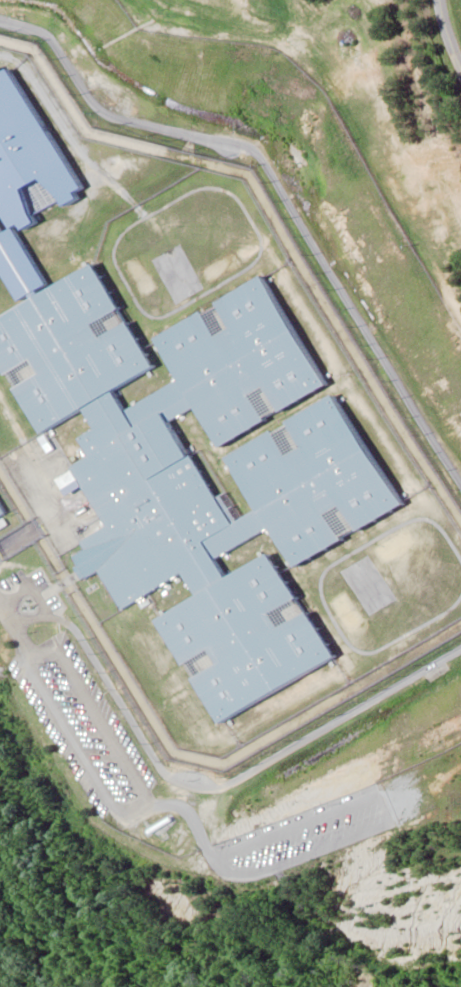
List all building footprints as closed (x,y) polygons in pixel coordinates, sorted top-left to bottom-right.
[(26,303),(0,321),(0,358),(44,431),(88,408),(100,427),(85,437),(96,454),(77,465),(114,525),(87,539),(92,549),(79,556),(92,575),(103,569),(127,605),(187,571),(202,593),(162,620),(222,720),(331,653),(269,552),(231,576),(220,557),(272,526),(293,567),(396,504),(330,394),(230,456),(259,508),(234,522),(170,419),(196,405),(221,445),(324,383),(256,274),(155,338),(179,378),(129,409),(116,388),(153,363),(91,263),(54,286),(15,226),(77,187),(6,67),(0,71),(0,265),(26,303)] [(10,512),(0,495),(0,519),(10,512)]
